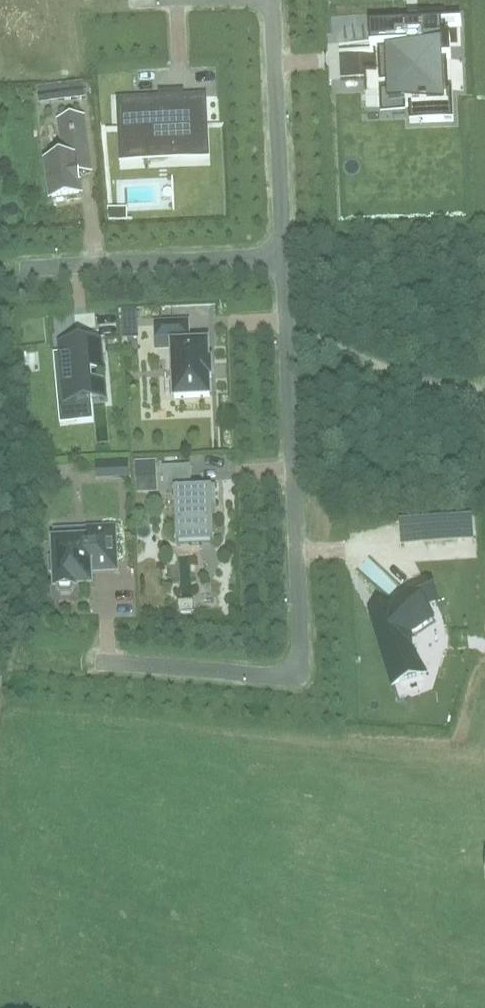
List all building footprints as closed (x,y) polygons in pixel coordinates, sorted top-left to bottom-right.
[(406,26),(370,28),(370,30),(376,29),(377,46),(371,46),(371,49),(375,49),(389,49),(389,50),(389,54),(382,54),(383,76),(389,76),(389,77),(390,77),(409,76),(409,97),(410,104),(406,104),(406,105),(410,105),(426,104),(426,119),(425,119),(425,123),(445,122),(445,120),(452,120),(451,94),(442,94),(437,94),(436,67),(431,67),(431,61),(441,61),(448,60),(450,60),(451,60),(451,46),(451,38),(447,39),(443,39),(443,26),(462,25),(462,24),(443,24),(421,25),(421,26),(406,26)] [(86,97),(84,82),(61,86),(63,101),(80,98),(86,97)] [(118,130),(118,131),(123,131),(124,159),(145,158),(145,168),(149,167),(148,149),(173,148),(173,156),(206,155),(204,127),(209,127),(209,126),(186,127),(184,90),(159,91),(159,102),(122,104),(123,129),(118,130)] [(66,160),(47,162),(53,202),(81,198),(78,175),(91,173),(83,118),(60,121),(66,160)] [(138,310),(121,310),(122,322),(138,321),(138,310)] [(212,378),(212,376),(211,376),(211,365),(211,363),(209,363),(208,363),(207,346),(208,346),(208,344),(206,344),(187,345),(187,337),(188,336),(188,324),(157,325),(158,355),(174,354),(176,397),(175,397),(175,399),(177,399),(177,398),(208,397),(210,397),(210,395),(209,378),(210,378),(212,378)] [(102,339),(58,343),(59,354),(54,354),(55,356),(56,356),(61,405),(107,401),(108,401),(106,381),(87,383),(86,374),(105,372),(102,339)] [(129,461),(113,462),(113,478),(130,478),(129,461)] [(156,462),(136,463),(136,479),(157,478),(156,462)] [(192,490),(191,466),(163,467),(165,493),(175,492),(177,545),(215,544),(213,489),(192,490)] [(457,522),(423,523),(423,526),(424,531),(424,546),(458,544),(457,529),(457,525),(457,522)] [(72,540),(54,541),(55,558),(50,558),(51,573),(55,573),(56,589),(58,589),(61,595),(72,595),(75,588),(76,588),(76,587),(92,586),(91,571),(117,570),(115,528),(71,530),(72,540)] [(411,634),(432,619),(423,607),(436,603),(426,582),(407,593),(388,613),(386,614),(373,618),(376,628),(375,628),(394,686),(400,683),(423,674),(410,649),(410,638),(411,638),(411,634)]
